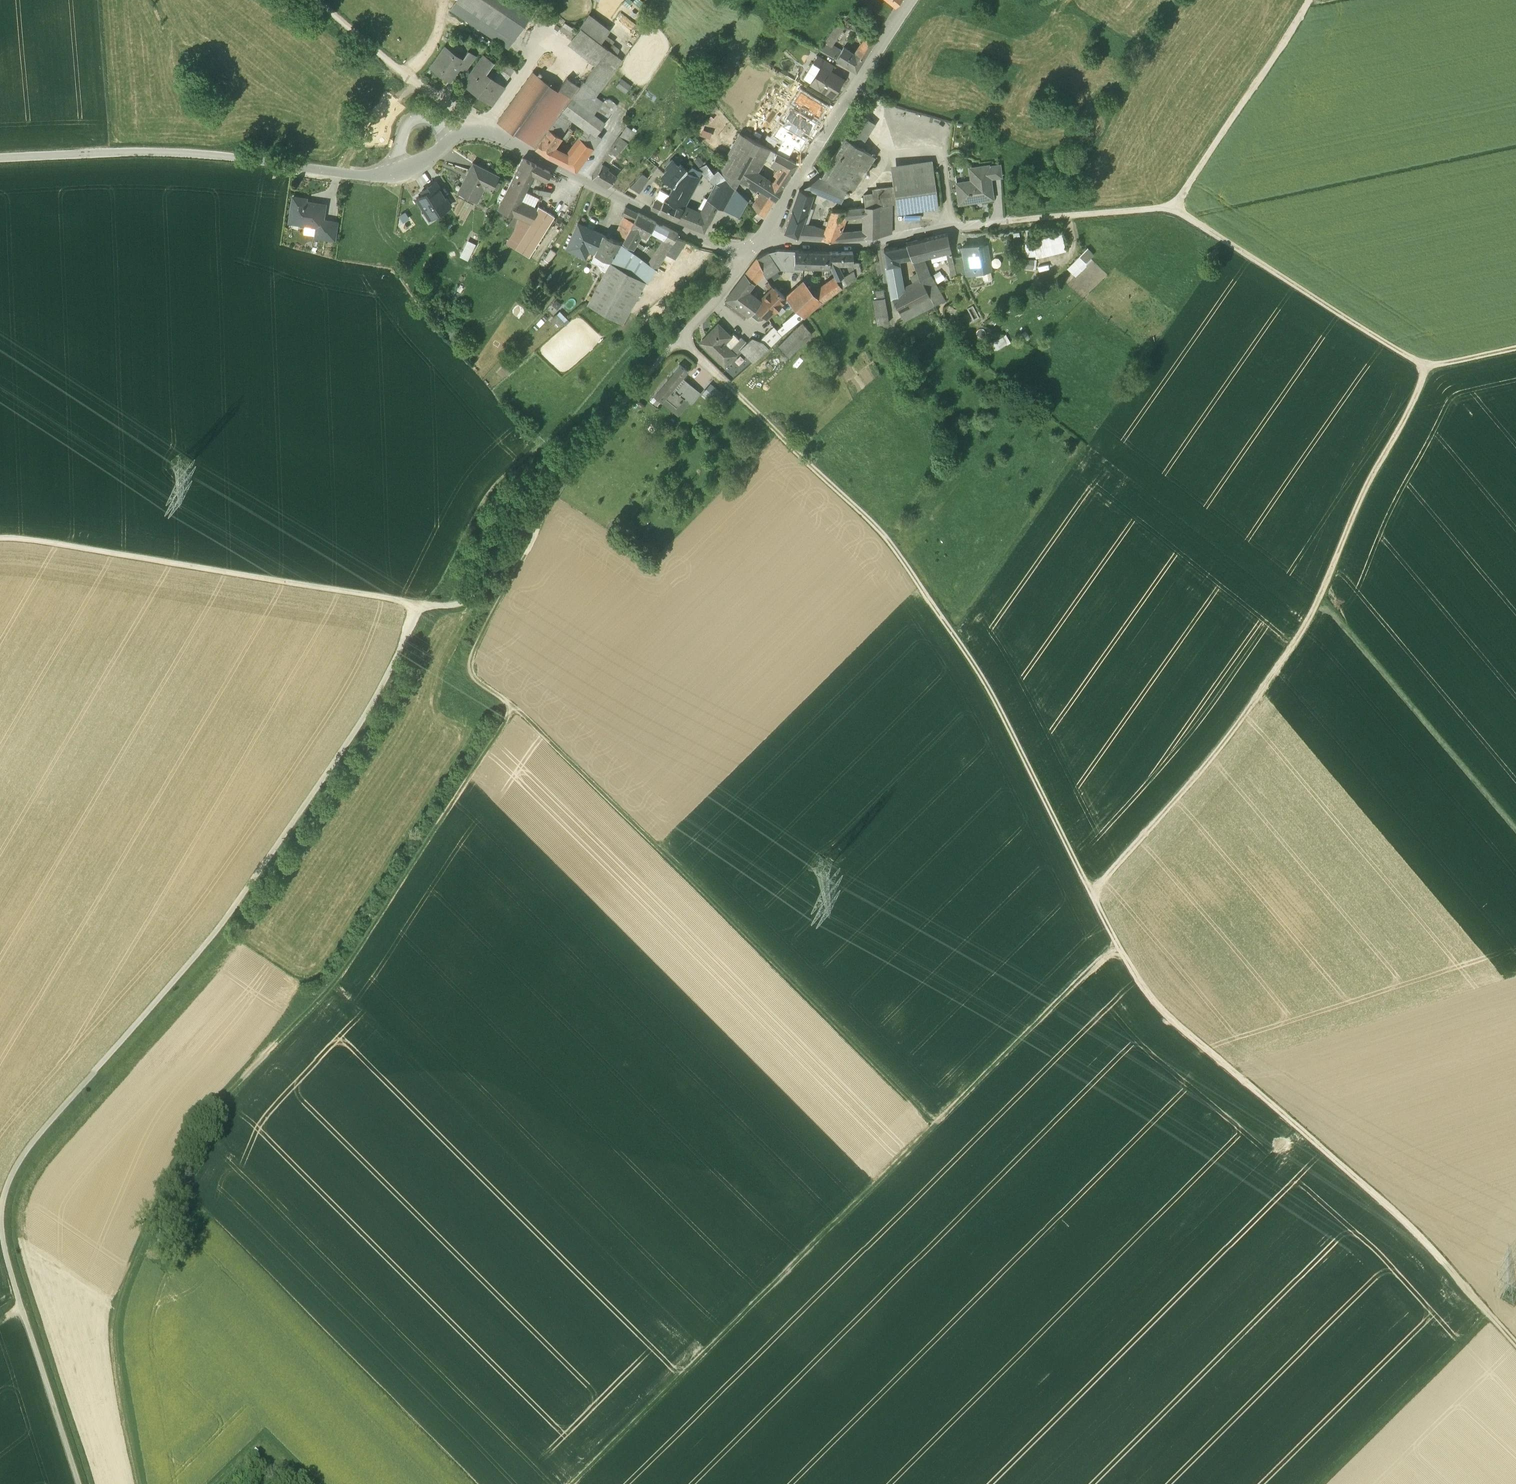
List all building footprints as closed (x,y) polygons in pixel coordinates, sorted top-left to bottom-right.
[(506,0),(457,0),(451,8),(508,46),(529,15),(506,0)] [(607,31),(587,16),(580,26),(600,41),(605,34),(607,31)] [(841,18),(828,37),(834,40),(846,21),(841,18)] [(578,30),(564,22),(560,29),(573,37),(578,30)] [(868,34),(853,25),(851,28),(859,32),(858,34),(865,38),(868,34)] [(600,41),(580,26),(578,30),(573,37),(572,39),(598,59),(607,47),(600,41)] [(614,41),(605,34),(600,41),(607,47),(608,47),(616,54),(618,48),(612,43),(614,41)] [(865,38),(860,46),(868,51),(875,39),(868,34),(865,38)] [(828,37),(825,42),(820,50),(831,56),(835,49),(830,45),(834,40),(828,37)] [(868,51),(860,46),(855,54),(863,59),(868,51)] [(608,47),(584,80),(593,87),(616,54),(608,47)] [(855,54),(844,47),(841,52),(835,49),(831,56),(856,71),(863,59),(855,54)] [(462,60),(445,48),(433,66),(441,71),(440,73),(449,79),(459,65),(462,60)] [(468,51),(462,60),(459,65),(465,69),(474,56),(468,51)] [(494,80),(490,77),(488,80),(483,76),(492,62),(484,56),(466,82),(474,88),(474,87),(480,91),(478,94),(492,103),(503,87),(494,80)] [(834,66),(817,56),(813,63),(820,67),(821,66),(830,72),(834,66)] [(500,69),(509,76),(514,69),(505,62),(500,69)] [(830,72),(821,66),(820,67),(811,83),(832,96),(842,79),(830,72)] [(510,76),(501,70),(494,80),(503,87),(510,76)] [(533,72),(498,123),(507,129),(523,106),(524,107),(525,106),(530,110),(542,94),(536,91),(544,80),(533,72)] [(786,77),(778,93),(798,102),(805,85),(786,77)] [(574,93),(554,79),(550,84),(570,99),(571,97),(574,93)] [(544,80),(536,91),(542,94),(557,105),(549,115),(555,120),(558,115),(563,109),(570,99),(550,84),(544,80)] [(597,106),(585,97),(593,87),(584,80),(574,93),(571,97),(602,120),(606,115),(596,108),(597,106)] [(602,120),(571,97),(570,99),(563,109),(572,115),(585,125),(587,126),(596,133),(605,121),(602,120)] [(523,106),(507,129),(528,143),(535,132),(522,123),(530,110),(525,106),(524,107),(523,106)] [(572,115),(563,109),(558,115),(567,122),(572,115)] [(555,120),(549,128),(548,129),(535,148),(547,156),(553,147),(565,130),(562,129),(567,122),(558,115),(555,120)] [(860,116),(846,138),(859,147),(874,124),(860,116)] [(535,132),(528,143),(535,148),(548,129),(541,124),(535,132)] [(587,126),(566,155),(553,147),(547,156),(576,171),(601,136),(596,133),(587,126)] [(636,131),(628,126),(624,131),(632,136),(636,131)] [(768,148),(740,133),(719,170),(724,175),(734,187),(735,186),(736,184),(739,179),(754,189),(762,176),(756,172),(768,148)] [(620,135),(609,152),(615,156),(623,147),(628,141),(620,135)] [(820,176),(808,184),(842,200),(846,189),(851,191),(854,188),(875,157),(859,147),(846,138),(823,175),(820,176)] [(798,164),(777,153),(771,163),(780,167),(776,174),(777,176),(773,183),(782,189),(798,164)] [(668,168),(662,175),(674,186),(677,181),(686,170),(680,164),(679,165),(672,159),(666,166),(668,168)] [(537,167),(523,160),(513,178),(528,185),(533,174),(537,167)] [(473,163),(468,172),(470,173),(460,193),(475,201),(483,186),(483,185),(492,189),(498,176),(473,163)] [(718,168),(713,173),(706,163),(697,168),(700,170),(717,187),(724,175),(719,170),(718,168)] [(602,164),(599,168),(592,178),(607,186),(616,175),(608,168),(602,164)] [(1000,164),(989,166),(990,178),(1001,177),(1000,164)] [(697,168),(692,165),(686,170),(697,175),(700,170),(697,168)] [(988,165),(976,166),(978,181),(956,183),(959,203),(975,201),(974,198),(992,196),(990,178),(989,166),(988,165)] [(550,173),(537,167),(533,174),(546,181),(550,173)] [(933,168),(891,173),(893,186),(895,203),(896,213),(938,207),(933,168)] [(697,175),(686,170),(677,181),(674,186),(669,195),(666,200),(680,206),(697,175)] [(642,173),(635,181),(641,186),(648,178),(642,173)] [(734,187),(724,175),(717,187),(710,201),(717,205),(725,209),(736,188),(735,186),(734,187)] [(773,183),(762,176),(754,189),(756,190),(758,188),(763,192),(774,199),(775,200),(782,189),(773,183)] [(513,178),(498,209),(513,215),(520,202),(524,193),(528,185),(513,178)] [(641,186),(635,181),(630,187),(638,193),(643,188),(641,186)] [(659,188),(666,191),(669,185),(662,182),(659,188)] [(435,183),(427,188),(429,191),(417,199),(427,214),(432,211),(435,216),(450,206),(435,183)] [(893,186),(875,188),(876,194),(877,205),(879,205),(891,203),(891,204),(895,203),(893,186)] [(736,188),(725,209),(738,216),(747,200),(739,191),(736,188)] [(799,190),(792,210),(805,215),(812,195),(799,190)] [(669,195),(660,191),(655,201),(661,205),(664,200),(666,200),(669,195)] [(774,199),(763,192),(752,206),(763,218),(774,199)] [(538,200),(524,193),(520,202),(534,208),(538,200)] [(876,194),(864,195),(865,207),(877,205),(876,194)] [(324,205),(305,202),(305,199),(293,197),(290,217),(299,218),(298,223),(318,226),(321,227),(322,221),(324,205)] [(666,200),(664,200),(661,205),(655,201),(654,201),(651,208),(676,219),(682,207),(666,200)] [(717,205),(710,201),(707,206),(714,210),(717,205)] [(534,208),(520,202),(513,215),(519,218),(531,223),(537,210),(534,208)] [(891,203),(879,205),(879,236),(891,234),(891,204),(891,203)] [(877,205),(865,207),(865,216),(865,231),(865,237),(879,236),(879,205),(877,205)] [(707,206),(702,215),(695,212),(688,209),(681,222),(704,231),(714,210),(707,206)] [(682,207),(676,219),(681,222),(688,209),(682,207)] [(865,207),(845,209),(844,218),(865,216),(865,207)] [(531,223),(530,225),(515,249),(529,258),(554,217),(541,208),(531,223)] [(638,213),(626,208),(621,217),(624,218),(633,222),(638,213)] [(827,227),(822,239),(836,240),(839,232),(844,218),(845,209),(832,211),(827,227)] [(805,215),(792,210),(784,232),(798,237),(808,238),(811,229),(801,228),(805,215)] [(655,222),(638,213),(633,222),(631,226),(631,227),(625,238),(623,242),(620,243),(630,250),(639,234),(641,236),(642,233),(647,236),(651,230),(655,222)] [(757,213),(752,218),(756,222),(762,217),(757,213)] [(531,223),(519,218),(515,231),(506,244),(515,249),(530,225),(531,223)] [(633,222),(624,218),(616,234),(625,238),(631,227),(631,226),(633,222)] [(336,223),(322,221),(321,227),(318,226),(316,236),(334,239),(336,223)] [(670,229),(655,222),(651,230),(664,237),(670,229)] [(603,236),(578,224),(566,250),(576,254),(579,246),(595,254),(603,236)] [(822,230),(811,229),(808,238),(822,239),(827,227),(823,225),(822,230)] [(664,237),(648,262),(656,268),(665,253),(676,237),(678,234),(670,229),(664,237)] [(865,231),(850,232),(847,239),(865,237),(865,231)] [(850,232),(839,232),(836,240),(847,239),(850,232)] [(947,235),(906,244),(906,246),(911,258),(912,260),(923,257),(945,252),(951,250),(947,235)] [(1040,238),(1043,255),(1063,251),(1060,235),(1040,238)] [(620,243),(603,236),(595,254),(611,260),(620,243)] [(676,237),(665,253),(675,259),(685,242),(676,237)] [(466,239),(459,255),(468,260),(475,243),(466,239)] [(630,250),(620,243),(611,260),(646,280),(649,281),(658,269),(656,268),(648,262),(630,250)] [(977,244),(962,247),(964,256),(966,270),(975,269),(975,272),(990,269),(986,244),(978,245),(978,244),(977,244)] [(904,246),(884,250),(886,267),(899,264),(899,260),(907,259),(904,246)] [(1086,246),(1066,268),(1074,275),(1094,254),(1086,246)] [(551,250),(541,264),(546,268),(556,253),(551,250)] [(951,250),(945,252),(949,266),(954,265),(952,258),(951,250)] [(778,251),(768,253),(779,270),(784,271),(803,272),(804,266),(796,265),(797,251),(778,251)] [(810,252),(797,251),(796,265),(804,266),(810,267),(810,252)] [(830,253),(810,252),(810,267),(831,268),(829,264),(830,253)] [(779,270),(768,253),(757,258),(761,267),(764,273),(766,277),(779,270)] [(853,263),(853,253),(830,253),(829,264),(831,268),(835,278),(836,279),(843,277),(838,265),(852,265),(853,265),(853,264),(853,263)] [(964,256),(952,258),(954,265),(956,275),(967,273),(966,270),(964,256)] [(923,257),(912,260),(918,276),(919,280),(921,279),(923,283),(930,297),(934,306),(944,302),(944,300),(930,276),(923,257)] [(646,280),(611,260),(587,304),(622,324),(646,280)] [(1024,267),(1034,268),(1036,261),(1025,260),(1024,267)] [(859,263),(853,263),(853,264),(853,265),(852,265),(852,266),(855,277),(860,274),(859,263)] [(899,264),(886,267),(888,279),(892,299),(904,293),(899,264)] [(761,267),(754,270),(750,267),(745,274),(746,274),(754,283),(763,272),(761,267)] [(745,273),(726,299),(749,316),(756,308),(761,301),(760,301),(748,292),(754,283),(746,274),(745,274),(745,273)] [(850,273),(843,277),(847,284),(852,280),(850,273)] [(918,276),(912,278),(916,287),(923,283),(921,279),(919,280),(918,276)] [(843,277),(836,279),(841,288),(847,284),(843,277)] [(835,278),(814,293),(814,294),(813,295),(819,304),(841,288),(836,279),(835,278)] [(904,293),(892,299),(899,312),(930,297),(923,283),(916,287),(904,293)] [(800,285),(786,298),(786,299),(797,310),(802,315),(810,308),(811,310),(819,304),(813,295),(805,284),(800,285)] [(785,298),(774,288),(773,288),(770,291),(760,301),(761,301),(756,308),(757,309),(756,311),(758,313),(760,311),(767,318),(786,299),(786,298),(785,298)] [(874,290),(877,298),(885,296),(883,288),(874,290)] [(930,297),(899,312),(904,321),(934,306),(930,297)] [(885,298),(873,300),(876,318),(887,316),(888,316),(885,298)] [(558,326),(566,318),(559,310),(550,318),(558,326)] [(797,310),(783,323),(784,324),(777,330),(777,331),(781,335),(802,316),(802,315),(797,310)] [(887,316),(876,318),(877,326),(888,324),(887,316)] [(802,323),(778,345),(788,356),(812,333),(802,323)] [(718,324),(706,336),(711,340),(704,346),(724,366),(735,355),(730,349),(729,348),(727,349),(722,345),(731,336),(718,324)] [(773,327),(761,339),(769,348),(781,335),(777,331),(777,330),(773,327)] [(731,336),(722,345),(727,349),(729,348),(730,349),(739,340),(733,334),(731,336)] [(1003,335),(992,340),(996,348),(1007,343),(1003,335)] [(739,340),(730,349),(735,355),(740,350),(747,344),(746,343),(741,337),(739,340)] [(760,340),(752,338),(750,339),(746,343),(747,344),(759,357),(769,348),(761,339),(760,340)] [(759,357),(747,344),(740,350),(753,362),(759,357)] [(687,370),(679,364),(674,371),(682,377),(687,370)] [(682,377),(674,371),(667,379),(675,385),(682,377)] [(675,385),(670,391),(673,394),(675,391),(680,395),(689,383),(682,377),(675,385)] [(667,379),(654,395),(661,401),(664,398),(670,391),(675,385),(667,379)] [(704,390),(718,400),(723,392),(709,382),(704,390)] [(700,392),(689,383),(680,395),(689,403),(690,403),(700,392)] [(675,391),(673,394),(670,391),(664,398),(675,407),(674,407),(676,408),(684,399),(680,395),(675,391)] [(675,407),(664,398),(661,401),(661,402),(678,416),(689,403),(684,399),(676,408),(674,407),(675,407)] [(310,1003),(315,992),(309,989),(303,1000),(310,1003)]
